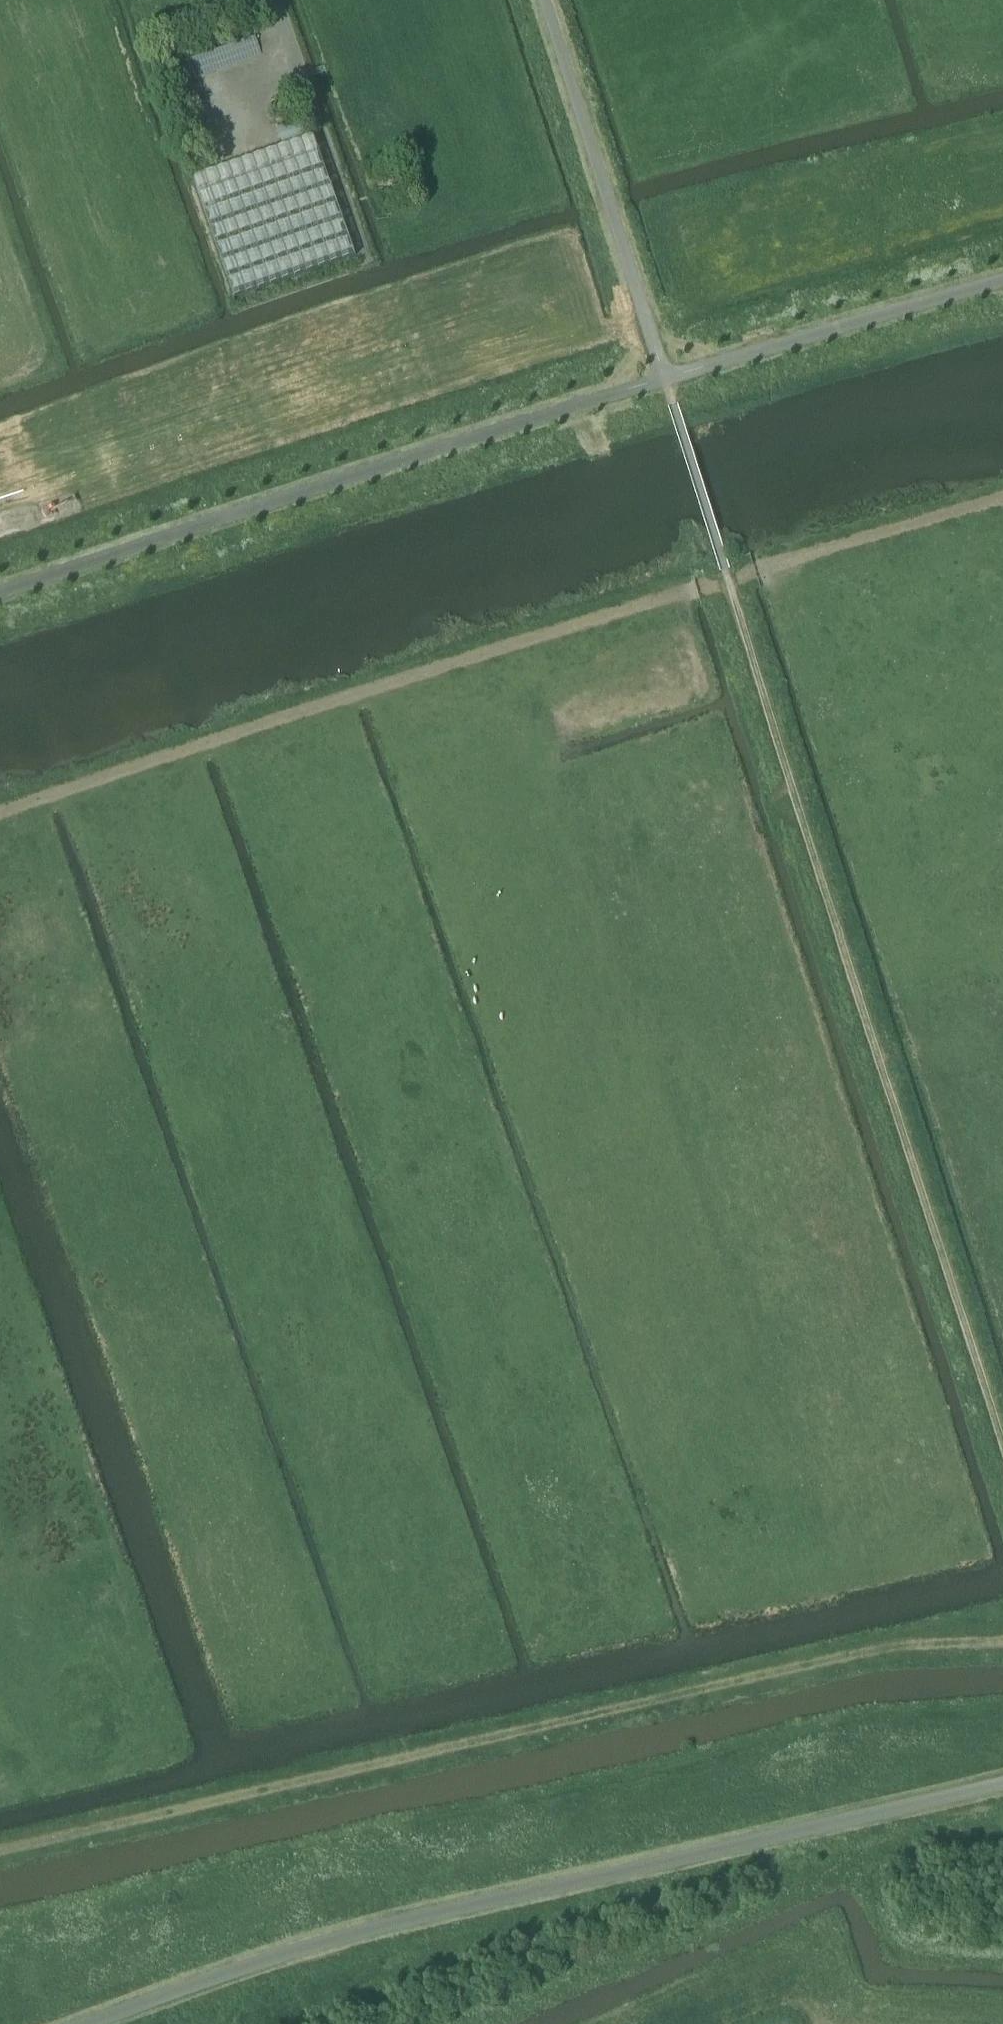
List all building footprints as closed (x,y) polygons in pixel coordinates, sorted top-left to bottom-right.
[(282,144),(304,135),(298,119),(276,128),(282,144)] [(355,256),(312,135),(191,177),(233,298),(355,256)]
